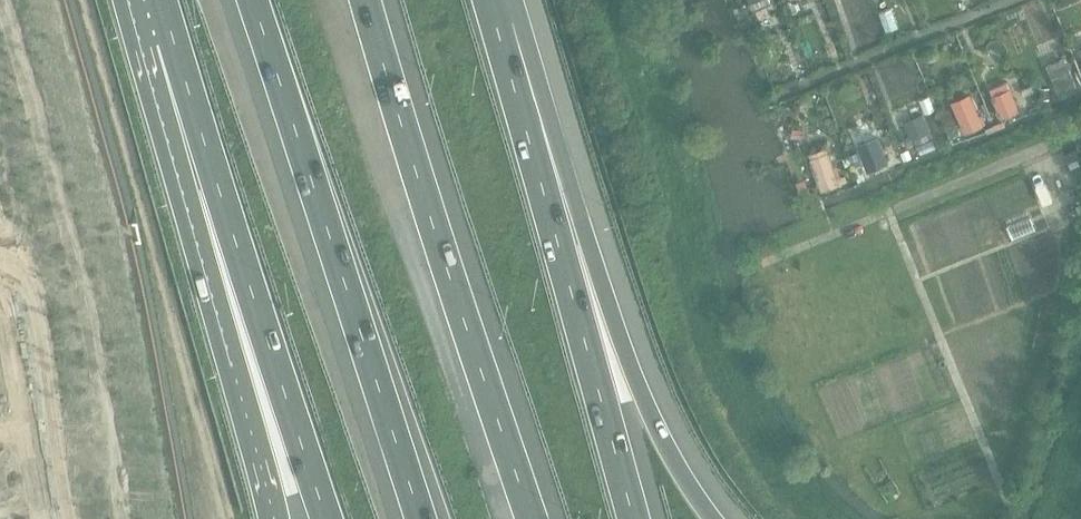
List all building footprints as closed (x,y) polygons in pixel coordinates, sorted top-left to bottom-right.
[(1061,62),(1044,68),(1051,87),(1068,81),(1061,62)] [(1002,117),(1022,110),(1011,79),(991,86),(1002,117)] [(901,107),(916,143),(934,135),(920,100),(901,107)] [(959,108),(940,118),(950,138),(970,128),(959,108)] [(878,142),(858,152),(869,172),(888,162),(878,142)] [(832,145),(812,151),(824,189),(844,183),(832,145)] [(1044,196),(1054,221),(1080,210),(1080,182),(1044,196)]
